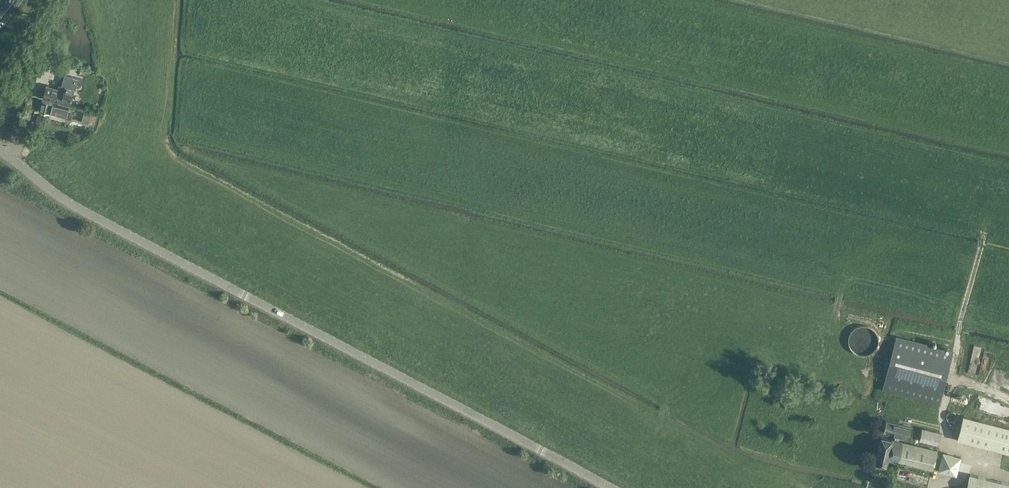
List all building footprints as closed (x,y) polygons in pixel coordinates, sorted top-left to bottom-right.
[(47,68),(50,59),(44,57),(41,67),(47,68)] [(58,85),(57,89),(46,85),(43,97),(70,104),(74,89),(76,90),(77,84),(81,85),(83,79),(65,74),(61,85),(58,85)] [(39,110),(50,113),(50,112),(66,117),(69,107),(58,104),(42,100),(39,110)] [(82,121),(88,123),(91,110),(85,108),(82,121)] [(878,344),(878,342),(878,338),(877,335),(876,333),(874,330),(872,328),(868,327),(866,326),(863,325),(860,325),(856,326),(853,328),(851,330),(848,333),(847,335),(846,338),(846,342),(846,344),(847,348),(849,351),(850,353),(852,355),(856,357),(858,357),(861,358),(864,358),(868,357),(871,355),(874,353),(876,351),(877,348),(878,344)] [(938,404),(953,351),(896,335),(882,389),(938,404)] [(972,372),(981,373),(982,362),(987,362),(987,357),(994,358),(994,350),(974,349),(972,372)] [(980,394),(976,407),(996,414),(1001,401),(980,394)] [(1008,453),(1008,426),(963,415),(957,439),(1008,453)] [(913,427),(903,424),(886,420),(883,430),(896,434),(895,440),(881,436),(875,464),(886,466),(888,458),(933,469),(937,450),(899,441),(900,435),(910,437),(913,427)] [(919,440),(937,444),(940,432),(922,427),(919,440)] [(956,474),(961,457),(943,452),(939,470),(956,474)] [(969,478),(967,487),(1008,487),(1008,484),(970,473),(969,478)]
